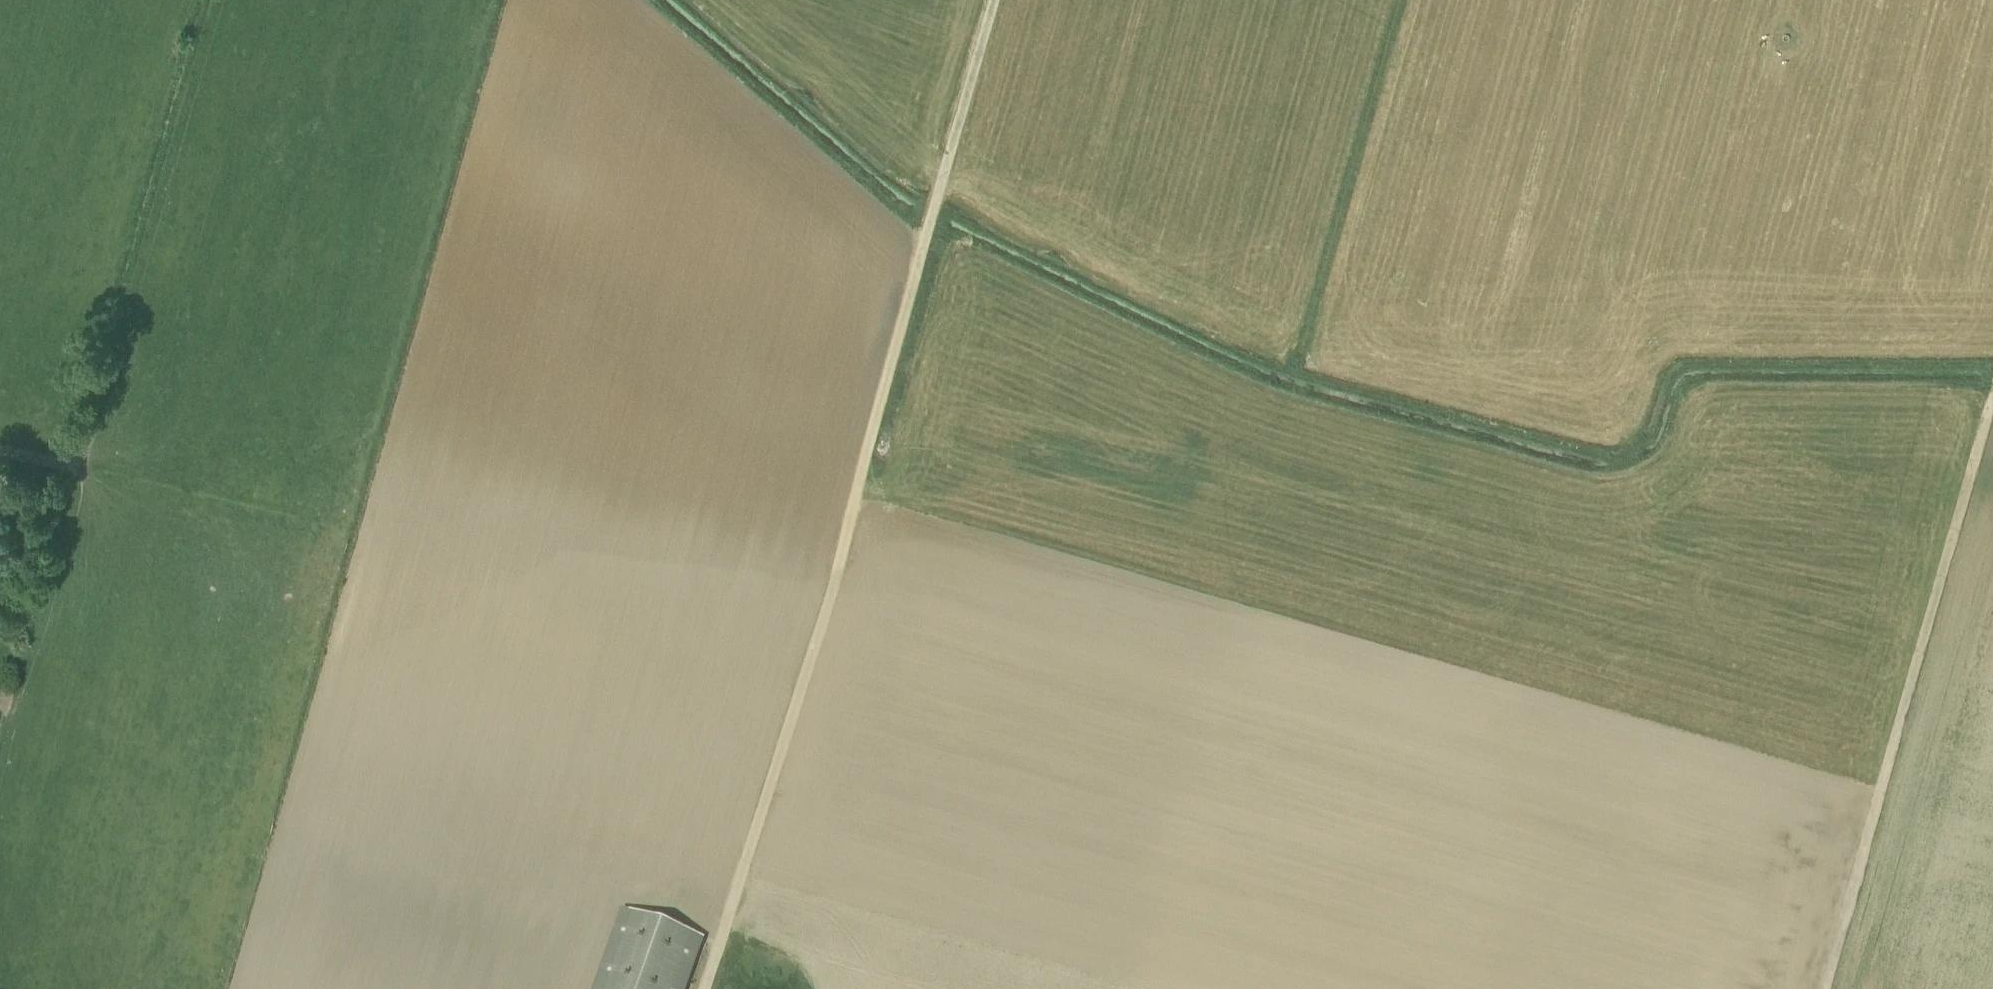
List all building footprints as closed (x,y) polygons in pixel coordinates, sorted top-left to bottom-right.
[(704,939),(620,909),(592,988),(686,988),(704,939)]
